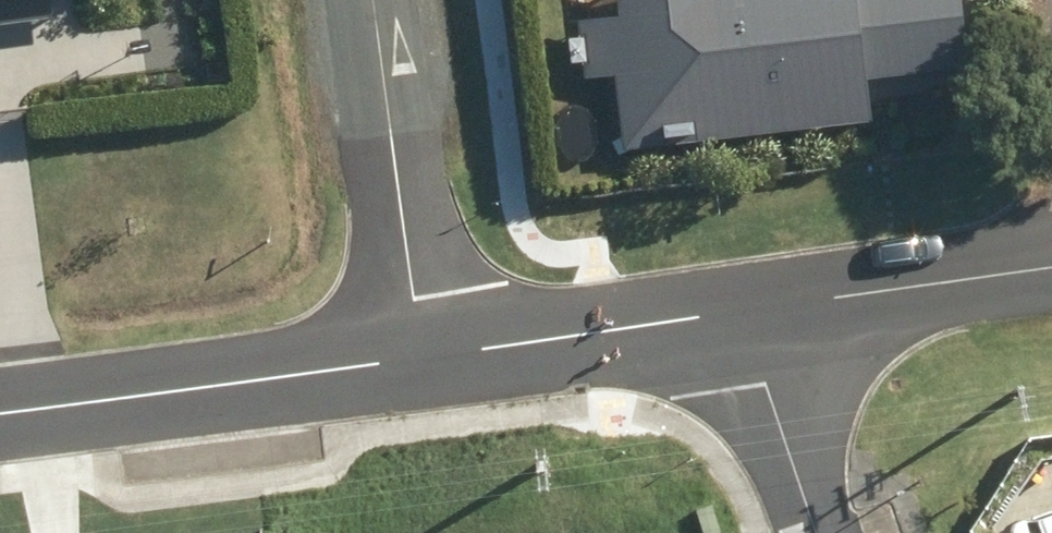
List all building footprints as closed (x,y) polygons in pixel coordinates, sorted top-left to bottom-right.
[(60,14),(58,0),(0,0),(0,22),(60,14)] [(628,146),(881,118),(876,78),(977,67),(969,0),(626,0),(627,14),(583,19),(589,77),(620,74),(628,146)]
